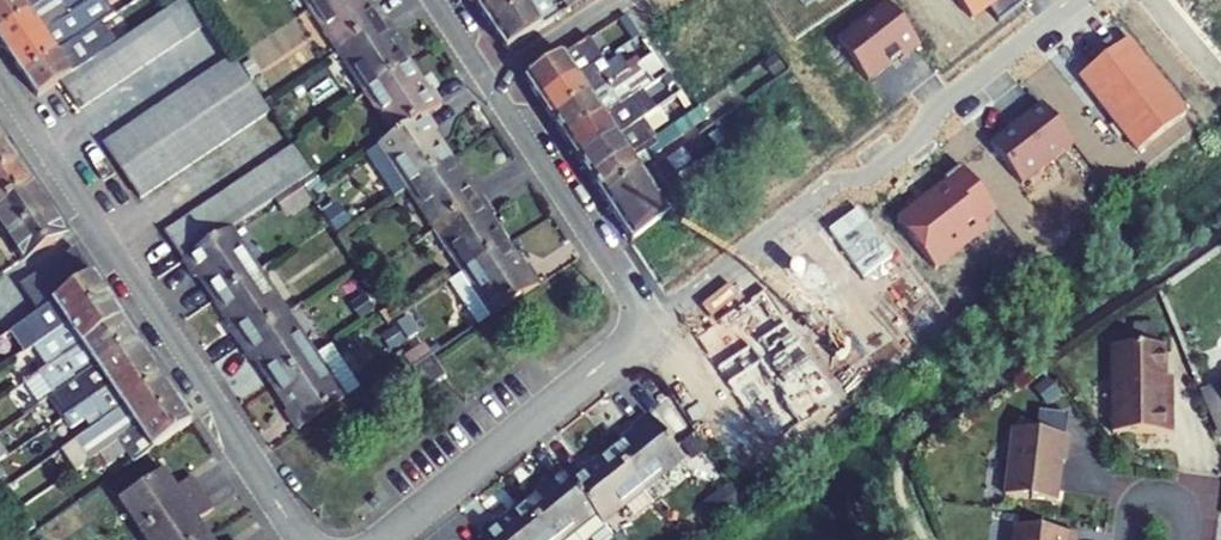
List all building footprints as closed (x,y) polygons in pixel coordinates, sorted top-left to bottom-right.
[(87,0),(60,0),(59,1),(58,0),(49,0),(0,33),(0,43),(9,57),(89,3),(87,0)] [(0,2),(0,33),(49,0),(3,0),(0,2)] [(105,0),(93,0),(89,3),(9,57),(23,77),(93,30),(87,22),(94,18),(110,7),(105,1),(105,0)] [(195,0),(185,0),(179,4),(198,31),(211,23),(195,0)] [(311,9),(325,0),(305,0),(311,9)] [(365,0),(325,0),(311,9),(339,52),(385,21),(373,5),(369,7),(365,0)] [(479,11),(495,0),(471,0),(479,11)] [(479,11),(493,31),(539,0),(495,0),(479,11)] [(549,5),(556,0),(539,0),(493,31),(506,52),(558,17),(549,5)] [(568,10),(583,1),(582,0),(562,0),(568,10)] [(971,19),(986,7),(999,24),(1028,1),(1028,0),(956,0),(971,19)] [(887,3),(837,42),(868,82),(901,57),(902,59),(920,45),(887,3)] [(198,31),(179,4),(166,12),(185,40),(198,31)] [(185,40),(166,12),(153,21),(172,49),(185,40)] [(99,26),(94,18),(87,22),(93,30),(99,26)] [(172,49),(153,21),(140,30),(159,58),(172,49)] [(409,66),(392,41),(396,38),(385,21),(339,52),(367,94),(409,66)] [(117,45),(102,24),(99,26),(93,30),(23,77),(37,98),(59,83),(75,72),(88,64),(101,55),(114,47),(117,45)] [(159,58),(140,30),(127,38),(146,66),(159,58)] [(146,66),(127,38),(117,45),(114,47),(133,75),(146,66)] [(600,55),(589,39),(526,81),(540,102),(603,60),(600,55)] [(1128,40),(1080,77),(1139,152),(1187,115),(1128,40)] [(133,75),(114,47),(101,55),(120,84),(133,75)] [(614,54),(610,48),(600,55),(603,60),(614,54)] [(120,84),(101,55),(88,64),(107,92),(120,84)] [(664,70),(654,55),(647,60),(657,74),(664,70)] [(253,85),(234,57),(221,66),(239,94),(253,85)] [(607,67),(603,60),(540,102),(553,122),(629,71),(620,58),(607,67)] [(657,74),(647,60),(629,71),(553,122),(566,142),(660,79),(657,74)] [(107,92),(88,64),(75,72),(95,101),(107,92)] [(239,94),(221,66),(208,75),(226,102),(239,94)] [(426,91),(409,66),(367,94),(395,136),(426,116),(441,106),(429,89),(426,91)] [(95,101),(75,72),(59,83),(79,111),(95,101)] [(226,102),(208,75),(195,83),(213,111),(226,102)] [(660,79),(566,142),(579,162),(637,124),(633,118),(677,88),(667,75),(660,79)] [(213,111),(195,83),(182,92),(200,120),(213,111)] [(271,112),(253,85),(239,94),(258,122),(271,112)] [(200,120),(182,92),(169,101),(187,128),(200,120)] [(258,122),(239,94),(226,102),(245,130),(258,122)] [(681,94),(637,124),(579,162),(592,182),(656,138),(652,132),(690,107),(681,94)] [(187,128),(169,101),(156,109),(174,137),(187,128)] [(245,130),(226,102),(213,111),(232,139),(245,130)] [(1013,128),(991,145),(1022,185),(1074,145),(1043,105),(1026,118),(1028,121),(1018,129),(1013,128)] [(708,120),(700,108),(693,112),(681,120),(686,127),(683,137),(708,120)] [(174,137),(156,109),(143,118),(162,145),(174,137)] [(232,139),(213,111),(200,120),(219,147),(232,139)] [(450,161),(433,136),(437,133),(426,116),(395,136),(366,156),(394,198),(408,189),(450,161)] [(162,145),(143,118),(130,126),(149,154),(162,145)] [(219,147),(200,120),(187,128),(206,156),(219,147)] [(686,127),(681,120),(656,138),(592,182),(605,202),(656,166),(652,159),(683,137),(686,127)] [(149,154),(130,126),(117,135),(136,163),(149,154)] [(206,156),(187,128),(174,137),(193,165),(206,156)] [(136,163),(117,135),(102,145),(121,172),(136,163)] [(193,165),(174,137),(162,145),(180,173),(193,165)] [(4,145),(0,148),(0,176),(17,165),(4,145)] [(180,173),(162,145),(149,154),(167,182),(180,173)] [(314,174),(295,147),(281,155),(300,183),(301,183),(314,174)] [(149,154),(136,163),(154,191),(167,182),(149,154)] [(300,183),(281,155),(268,164),(287,192),(300,183)] [(467,186),(450,161),(408,189),(437,231),(482,201),(471,184),(467,186)] [(677,181),(662,162),(656,166),(605,202),(618,222),(677,181)] [(154,191),(136,163),(121,172),(140,200),(154,191)] [(287,192),(268,164),(255,173),(274,201),(287,192)] [(17,165),(0,176),(0,207),(31,186),(17,165)] [(274,201),(255,173),(242,181),(261,209),(274,201)] [(261,209),(242,181),(229,190),(248,218),(261,209)] [(689,196),(677,181),(618,222),(631,241),(689,196)] [(64,234),(31,186),(0,207),(0,224),(24,261),(64,234)] [(310,201),(300,186),(280,200),(290,215),(310,201)] [(248,218),(229,190),(216,199),(235,227),(242,222),(248,218)] [(235,227),(216,199),(204,207),(222,235),(230,230),(235,227)] [(506,245),(489,220),(493,218),(482,201),(437,231),(465,273),(506,245)] [(222,235),(204,207),(191,216),(209,244),(222,235)] [(209,244),(191,216),(178,225),(196,253),(209,244)] [(258,246),(242,222),(235,227),(230,230),(245,254),(258,246)] [(196,253),(178,225),(164,234),(183,261),(184,261),(196,253)] [(258,272),(245,254),(230,230),(222,235),(209,244),(196,253),(184,261),(196,277),(200,275),(216,300),(258,272)] [(523,271),(506,245),(465,273),(463,274),(450,283),(478,325),(539,286),(527,268),(523,271)] [(83,263),(74,249),(45,268),(55,282),(83,263)] [(93,277),(83,263),(55,282),(64,296),(93,277)] [(55,282),(45,268),(19,286),(28,300),(55,282)] [(286,315),(258,272),(216,300),(233,325),(229,328),(240,345),(286,315)] [(108,299),(93,277),(64,296),(38,314),(10,333),(9,333),(24,355),(33,349),(108,299)] [(64,296),(55,282),(28,300),(38,314),(64,296)] [(122,320),(108,299),(33,349),(48,370),(122,320)] [(314,357),(286,315),(240,345),(252,362),(256,359),(273,384),(314,357)] [(136,340),(122,320),(48,370),(25,386),(39,406),(50,399),(136,340)] [(2,322),(0,323),(0,340),(9,333),(10,333),(2,322)] [(150,361),(136,340),(50,399),(64,420),(150,361)] [(359,390),(330,346),(314,357),(273,384),(289,409),(285,412),(298,431),(359,390)] [(1113,434),(1173,434),(1172,409),(1166,409),(1165,348),(1113,348),(1113,434)] [(446,377),(432,356),(420,364),(412,369),(426,390),(446,377)] [(164,381),(150,361),(64,420),(71,430),(99,412),(105,421),(164,381)] [(177,402),(164,381),(105,421),(79,439),(76,440),(91,461),(99,455),(113,446),(177,402)] [(1205,405),(1220,399),(1220,396),(1217,387),(1200,393),(1205,405)] [(1205,405),(1218,436),(1220,440),(1220,399),(1205,405)] [(192,424),(177,402),(113,446),(99,455),(106,466),(126,452),(134,464),(152,451),(192,424)] [(682,459),(648,416),(631,430),(634,434),(611,452),(642,491),(682,459)] [(1066,463),(1069,437),(1014,430),(1006,496),(1057,502),(1062,463),(1066,463)] [(642,491),(611,452),(587,471),(584,467),(568,480),(602,523),(642,491)] [(106,466),(99,455),(91,461),(81,468),(88,478),(106,466)] [(568,480),(560,471),(544,483),(547,487),(524,506),(551,539),(589,539),(605,527),(602,523),(568,480)] [(176,489),(165,472),(120,502),(142,536),(204,494),(193,478),(176,489)] [(204,494),(142,536),(145,539),(205,539),(209,538),(198,521),(214,510),(204,494)] [(524,506),(500,525),(497,521),(481,534),(485,539),(551,539),(524,506)] [(1077,535),(1015,527),(1013,539),(1077,539),(1077,535)]
